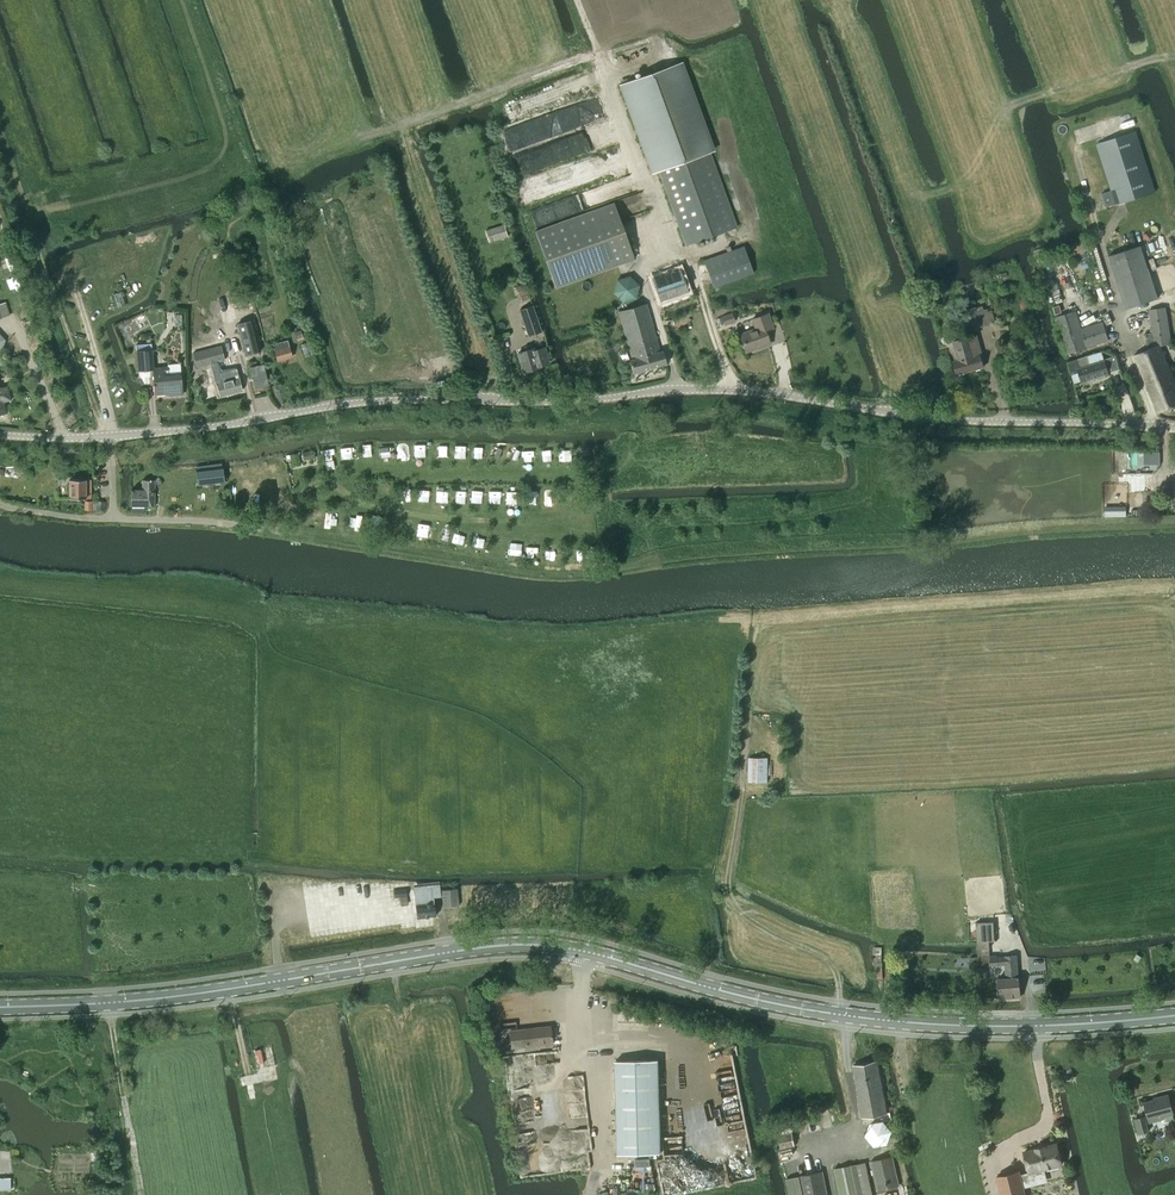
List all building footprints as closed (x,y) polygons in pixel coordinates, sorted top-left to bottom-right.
[(715,150),(683,61),(618,85),(651,174),(658,171),(685,245),(737,227),(710,152),(715,150)] [(1096,143),(1116,204),(1155,191),(1136,130),(1096,143)] [(633,259),(613,203),(535,232),(555,288),(633,259)] [(507,236),(503,224),(485,230),(489,242),(507,236)] [(753,273),(743,245),(703,260),(713,287),(753,273)] [(1141,245),(1108,256),(1125,308),(1158,298),(1141,245)] [(629,275),(616,279),(613,292),(623,302),(636,299),(639,285),(629,275)] [(684,276),(656,286),(663,307),(691,297),(684,276)] [(646,303),(618,311),(632,359),(629,360),(633,374),(666,364),(661,350),(659,351),(646,303)] [(540,331),(531,306),(519,310),(528,335),(540,331)] [(981,327),(981,326),(996,321),(993,309),(984,311),(984,309),(976,311),(975,306),(961,310),(967,330),(981,327)] [(1134,354),(1158,412),(1174,405),(1174,384),(1159,344),(1167,344),(1172,344),(1166,306),(1148,309),(1152,332),(1145,333),(1148,349),(1134,354)] [(1103,320),(1081,327),(1076,310),(1055,316),(1067,354),(1109,340),(1103,320)] [(739,333),(746,351),(769,342),(764,330),(773,327),(767,312),(751,318),(755,328),(739,333)] [(260,351),(252,320),(237,324),(245,355),(260,351)] [(953,340),(958,359),(953,360),(957,373),(983,365),(979,352),(978,353),(977,347),(979,346),(976,333),(953,340)] [(292,357),(287,340),(272,344),(276,362),(292,357)] [(236,367),(225,370),(219,372),(217,362),(225,360),(221,345),(192,352),(196,368),(212,364),(214,373),(213,374),(215,382),(209,384),(212,394),(218,393),(219,396),(242,390),(236,367)] [(524,347),(525,351),(518,353),(523,372),(538,368),(538,366),(548,364),(544,350),(534,353),(533,348),(533,349),(532,345),(524,347)] [(180,375),(168,376),(167,367),(153,368),(151,350),(136,351),(137,370),(153,369),(155,394),(169,393),(169,395),(181,394),(180,375)] [(1108,373),(1104,360),(1089,365),(1086,356),(1067,362),(1071,375),(1079,372),(1082,382),(1108,373)] [(6,412),(3,402),(11,400),(7,385),(0,387),(0,414),(6,412)] [(198,486),(224,483),(222,467),(196,470),(198,486)] [(90,479),(85,479),(69,479),(70,498),(91,498),(90,479)] [(142,489),(131,489),(130,505),(154,505),(154,480),(142,479),(142,489)] [(92,510),(92,501),(84,500),(84,509),(92,510)] [(748,757),(748,782),(767,782),(767,757),(748,757)] [(418,919),(435,917),(432,893),(439,892),(438,880),(416,883),(416,887),(414,887),(415,894),(418,919)] [(459,905),(457,888),(442,890),(444,907),(459,905)] [(383,892),(383,898),(394,896),(394,897),(407,896),(406,889),(393,891),(383,892)] [(993,922),(976,923),(977,937),(978,957),(971,957),(971,968),(990,967),(990,965),(1005,964),(1006,977),(998,978),(1000,998),(1020,997),(1019,976),(1017,955),(989,957),(989,953),(989,941),(994,941),(993,922)] [(883,978),(881,947),(873,947),(874,966),(876,966),(876,969),(877,969),(877,979),(883,978)] [(510,1031),(512,1048),(526,1046),(526,1050),(539,1048),(538,1045),(552,1043),(550,1026),(510,1031)] [(618,1153),(629,1153),(661,1152),(658,1060),(615,1061),(618,1153)] [(877,1061),(853,1066),(863,1117),(887,1112),(877,1061)] [(1149,1121),(1150,1122),(1164,1119),(1164,1116),(1173,1114),(1168,1094),(1154,1097),(1154,1099),(1145,1102),(1148,1116),(1146,1117),(1145,1116),(1135,1118),(1139,1133),(1149,1131),(1147,1122),(1149,1121)] [(778,1135),(781,1148),(794,1146),(792,1132),(778,1135)] [(996,1177),(1001,1194),(1025,1194),(1021,1182),(1042,1177),(1040,1170),(1061,1165),(1056,1143),(1045,1146),(1035,1148),(1035,1149),(1024,1152),(1029,1172),(1020,1174),(1019,1171),(996,1177)] [(878,1190),(887,1188),(899,1185),(892,1157),(871,1162),(878,1190)] [(834,1168),(840,1194),(873,1194),(865,1162),(834,1168)] [(822,1171),(799,1176),(803,1194),(827,1194),(822,1171)] [(11,1189),(11,1178),(0,1178),(0,1189),(11,1189)]
